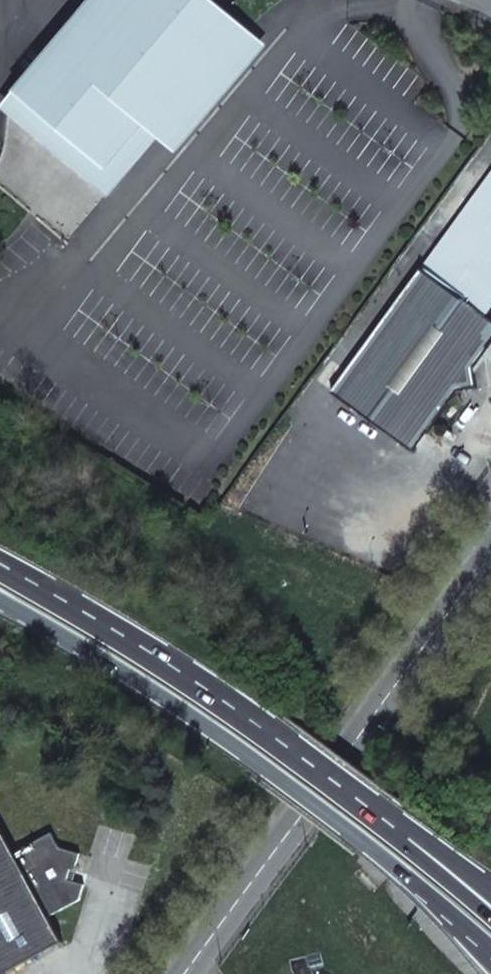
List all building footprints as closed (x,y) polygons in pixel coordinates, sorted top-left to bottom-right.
[(15,94),(3,109),(107,197),(157,136),(175,153),(265,46),(247,31),(211,0),(95,0),(15,94)] [(482,187),(332,392),(414,451),(457,391),(467,390),(476,388),(475,368),(490,346),(490,319),(488,317),(490,313),(490,174),(482,187)] [(64,943),(50,918),(80,901),(85,885),(68,880),(71,869),(75,871),(80,854),(60,848),(52,833),(15,853),(0,825),(0,973),(6,973),(64,943)]
